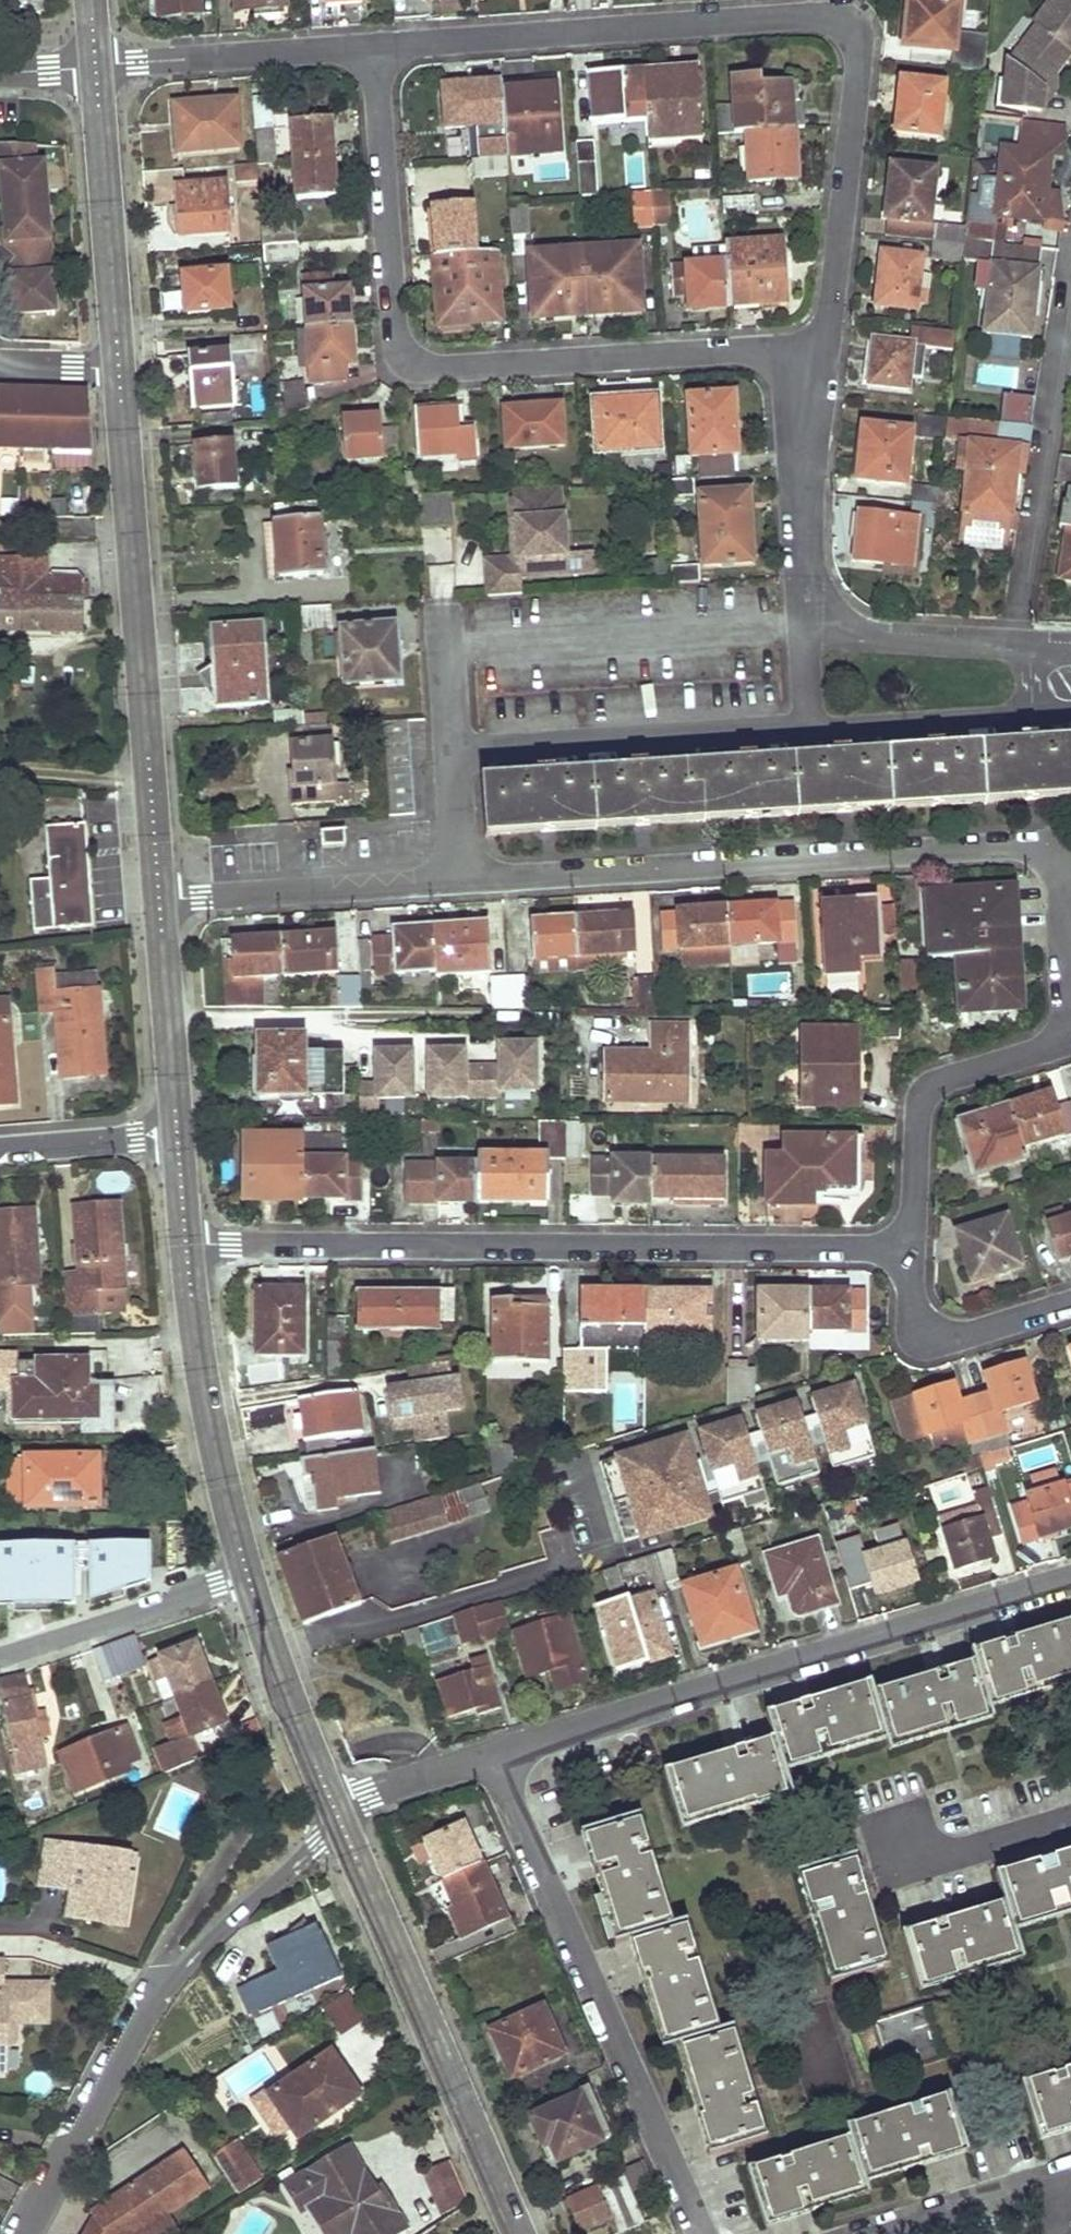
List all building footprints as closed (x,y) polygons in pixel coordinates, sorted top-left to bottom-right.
[(6,7),(46,13),(48,0),(7,0),(6,7)] [(168,0),(159,0),(159,18),(169,17),(168,0)] [(200,15),(200,0),(168,0),(169,17),(200,15)] [(286,0),(236,0),(236,12),(266,10),(286,9),(286,0)] [(959,2),(942,0),(910,0),(907,29),(905,47),(954,51),(955,38),(959,2)] [(1034,21),(1037,23),(1008,61),(1007,60),(1005,82),(1002,109),(1042,112),(1043,91),(1057,88),(1055,75),(1070,53),(1070,0),(1050,0),(1034,21)] [(984,71),(987,41),(955,38),(954,51),(952,67),(984,71)] [(647,142),(703,139),(698,66),(672,68),(672,74),(643,76),(646,119),(647,142)] [(592,123),(646,119),(643,76),(643,70),(596,73),(596,78),(589,78),(592,123)] [(718,134),(747,132),(792,129),(791,104),(789,84),(759,85),(758,76),(732,78),(733,105),(717,106),(718,134)] [(536,78),(500,80),(500,82),(501,89),(537,87),(536,78)] [(940,138),(946,82),(901,78),(898,103),(895,133),(940,138)] [(1005,82),(999,81),(996,108),(1002,109),(1005,82)] [(477,126),(503,124),(501,89),(500,82),(442,86),(445,128),(455,128),(477,126)] [(505,156),(559,152),(554,86),(537,87),(501,89),(503,124),(505,156)] [(177,153),(240,149),(236,103),(218,104),(217,102),(173,106),(177,153)] [(802,104),(791,104),(792,129),(795,129),(804,128),(802,104)] [(290,122),(293,160),(332,158),(330,138),(325,139),(324,119),(290,122)] [(473,177),(507,175),(505,156),(503,124),(477,126),(479,158),(472,158),(473,177)] [(1016,127),(986,124),(984,141),(1014,144),(1016,127)] [(988,192),(985,216),(1006,219),(1048,223),(1051,193),(1047,192),(1051,157),(1063,158),(1067,130),(1022,124),(1019,151),(1003,150),(999,187),(999,194),(988,192)] [(255,129),(257,163),(276,162),(274,128),(255,129)] [(747,132),(750,180),(798,177),(796,154),(795,129),(792,129),(747,132)] [(703,139),(647,142),(648,150),(703,148),(703,139)] [(0,142),(0,311),(13,312),(34,310),(35,266),(20,266),(21,243),(36,243),(39,161),(31,161),(32,143),(0,142)] [(580,195),(596,195),(593,143),(576,143),(580,195)] [(647,154),(626,154),(625,188),(647,188),(647,154)] [(293,160),(291,161),(294,199),(329,197),(328,179),(333,178),(332,158),(293,160)] [(291,161),(280,162),(282,200),(294,199),(291,161)] [(235,165),(236,182),(258,181),(257,163),(235,165)] [(931,225),(937,170),(897,165),(895,181),(889,180),(885,220),(893,221),(931,225)] [(895,181),(897,165),(890,165),(889,180),(895,181)] [(179,237),(229,233),(225,184),(183,187),(182,170),(174,170),(179,237)] [(999,187),(988,185),(988,192),(999,194),(999,187)] [(653,221),(671,221),(670,190),(651,192),(653,221)] [(632,192),(634,227),(653,225),(653,221),(651,192),(632,192)] [(1060,194),(1051,193),(1048,223),(1063,225),(1060,194)] [(722,197),(723,215),(756,213),(755,196),(722,197)] [(510,233),(529,232),(527,199),(509,200),(510,233)] [(437,251),(437,254),(477,251),(473,202),(433,205),(433,208),(437,251)] [(433,208),(428,208),(431,252),(437,251),(433,208)] [(1006,219),(985,216),(984,225),(1000,227),(998,242),(1003,242),(1006,219)] [(934,241),(935,225),(931,225),(893,221),(892,237),(934,241)] [(984,225),(967,223),(967,228),(966,238),(998,242),(1000,227),(984,225)] [(263,245),(297,242),(295,224),(262,227),(263,245)] [(966,238),(967,228),(935,225),(934,241),(935,241),(965,244),(966,238)] [(991,254),(983,333),(1031,338),(1041,246),(1003,242),(998,242),(966,238),(965,244),(964,252),(991,254)] [(759,303),(786,300),(782,239),(725,242),(726,262),(728,296),(758,294),(759,303)] [(965,244),(935,241),(933,258),(963,261),(964,252),(965,244)] [(264,262),(298,259),(297,242),(263,245),(264,262)] [(616,312),(642,311),(638,246),(584,249),(588,314),(616,312)] [(564,316),(588,314),(584,249),(530,253),(534,317),(564,316)] [(720,249),(697,251),(698,264),(721,262),(720,249)] [(438,324),(501,319),(496,250),(477,251),(437,254),(433,254),(435,273),(439,273),(441,298),(436,298),(438,324)] [(916,309),(922,258),(882,253),(878,285),(876,305),(916,309)] [(691,308),(729,306),(728,296),(726,262),(721,262),(698,264),(674,265),(675,294),(690,293),(691,308)] [(185,314),(229,311),(227,286),(226,273),(182,276),(185,314)] [(302,276),(307,328),(350,325),(349,308),(347,287),(332,287),(331,274),(302,276)] [(758,294),(728,296),(729,306),(759,303),(758,294)] [(307,384),(337,382),(336,365),(342,365),(352,364),(350,325),(307,328),(301,328),(300,329),(300,335),(305,334),(307,367),(307,384)] [(300,329),(295,329),(297,368),(307,367),(305,334),(300,335),(300,329)] [(952,350),(953,334),(912,331),(912,341),(871,338),(868,367),(867,386),(909,389),(910,377),(920,377),(922,348),(952,350)] [(1018,357),(1019,337),(995,336),(994,356),(1018,357)] [(196,409),(234,406),(230,352),(189,355),(190,375),(194,375),(196,409)] [(300,381),(279,383),(281,393),(301,390),(300,381)] [(272,385),(275,419),(308,408),(306,389),(301,390),(281,393),(279,383),(272,385)] [(0,390),(0,450),(91,454),(87,394),(0,390)] [(1004,393),(1000,423),(945,418),(943,439),(940,466),(957,468),(960,441),(969,442),(966,469),(959,540),(1005,545),(1008,517),(1011,518),(1016,472),(1023,472),(1025,449),(1027,448),(1036,398),(1004,393)] [(688,397),(692,457),(698,457),(699,478),(733,477),(732,455),(737,454),(734,430),(729,430),(728,419),(734,419),(732,394),(688,397)] [(603,453),(658,449),(654,400),(616,402),(594,403),(598,453),(603,453)] [(503,408),(506,450),(563,446),(560,404),(555,404),(528,406),(503,408)] [(457,461),(473,460),(470,431),(455,432),(453,417),(436,418),(436,412),(418,413),(421,457),(456,455),(457,461)] [(943,439),(945,418),(919,415),(917,436),(943,439)] [(341,419),(344,461),(400,456),(397,426),(380,428),(380,422),(363,423),(363,418),(341,419)] [(906,485),(912,430),(862,424),(859,454),(856,480),(906,485)] [(966,469),(969,442),(960,441),(957,468),(966,469)] [(197,489),(235,486),(233,466),(232,442),(195,445),(197,489)] [(658,449),(603,453),(604,459),(663,455),(662,449),(658,449)] [(1060,456),(1058,465),(1056,480),(1070,482),(1070,457),(1060,456)] [(675,480),(665,480),(666,496),(691,495),(691,479),(675,480)] [(936,505),(938,488),(915,486),(913,502),(936,505)] [(484,558),(487,595),(521,592),(520,577),(594,572),(593,552),(565,554),(563,515),(545,517),(543,487),(505,490),(509,541),(517,540),(518,556),(484,558)] [(701,565),(751,561),(747,510),(742,510),(740,493),(697,496),(701,565)] [(17,514),(18,498),(0,496),(0,513),(17,514)] [(419,529),(421,529),(437,527),(452,526),(450,496),(418,498),(419,529)] [(274,524),(278,578),(321,575),(318,521),(346,519),(346,523),(408,519),(407,498),(273,506),(274,524)] [(418,498),(407,498),(408,519),(410,543),(422,542),(421,529),(419,529),(418,498)] [(1067,527),(1059,578),(1070,580),(1070,504),(1064,503),(1061,526),(1067,527)] [(912,568),(918,519),(858,513),(855,542),(853,562),(912,568)] [(274,524),(263,525),(267,579),(278,578),(274,524)] [(82,634),(84,575),(51,575),(51,581),(45,581),(46,558),(0,557),(0,632),(82,634)] [(670,569),(671,583),(697,582),(697,568),(670,569)] [(296,607),(298,628),(330,626),(329,605),(296,607)] [(394,624),(384,625),(386,654),(388,682),(398,681),(394,624)] [(344,685),(388,682),(386,654),(384,625),(340,628),(344,685)] [(212,687),(213,706),(269,702),(263,626),(208,629),(211,675),(212,687)] [(274,712),(275,727),(288,727),(304,726),(303,715),(302,709),(274,712)] [(303,715),(304,726),(324,725),(324,715),(303,715)] [(374,722),(381,816),(413,814),(405,720),(374,722)] [(289,802),(333,799),(332,785),(330,767),(328,746),(327,725),(324,725),(304,726),(288,727),(291,772),(292,782),(288,783),(289,802)] [(1070,800),(1070,741),(1020,745),(1025,802),(1070,800)] [(1020,745),(981,747),(985,805),(1025,802),(1020,745)] [(929,808),(985,805),(981,747),(924,751),(929,808)] [(850,813),(929,808),(924,751),(847,756),(850,813)] [(686,823),(850,813),(847,756),(766,761),(682,767),(686,823)] [(682,767),(645,769),(649,826),(686,823),(682,767)] [(540,833),(649,826),(645,769),(536,777),(540,833)] [(486,836),(540,833),(536,777),(483,780),(486,836)] [(342,784),(332,785),(333,799),(343,798),(342,784)] [(35,931),(94,927),(91,888),(86,824),(44,828),(48,879),(30,881),(35,931)] [(320,848),(344,846),(342,830),(319,831),(320,848)] [(978,888),(926,892),(929,958),(955,956),(955,959),(1012,955),(1009,927),(1014,927),(1011,880),(978,883),(978,888)] [(821,931),(823,958),(859,955),(880,954),(877,897),(855,898),(855,905),(827,907),(828,930),(821,931)] [(855,898),(819,902),(821,931),(828,930),(827,907),(855,905),(855,898)] [(759,906),(727,908),(729,945),(777,942),(794,941),(792,904),(759,906)] [(678,913),(663,914),(665,949),(685,948),(729,945),(727,908),(678,910),(678,913)] [(574,917),(576,956),(613,954),(633,952),(631,913),(615,914),(615,918),(602,919),(602,915),(574,917)] [(535,958),(576,956),(574,917),(542,918),(543,923),(531,924),(533,959),(535,958)] [(486,924),(450,925),(451,934),(486,932),(486,924)] [(435,969),(436,975),(489,972),(486,932),(451,934),(450,925),(433,926),(435,969)] [(374,938),(376,973),(435,969),(433,926),(391,929),(391,937),(374,938)] [(280,943),(282,975),(336,973),(334,933),(312,934),(312,942),(291,943),(280,943)] [(312,934),(291,935),(291,943),(312,942),(312,934)] [(280,943),(280,936),(253,938),(253,942),(231,943),(232,958),(224,958),(226,1006),(262,1005),(260,976),(282,975),(280,943)] [(377,985),(376,973),(374,938),(374,937),(358,938),(360,976),(360,986),(377,985)] [(795,962),(794,941),(777,942),(778,963),(795,962)] [(686,963),(730,960),(729,945),(685,948),(686,963)] [(613,954),(576,956),(577,969),(613,967),(613,954)] [(859,955),(823,958),(825,972),(860,970),(859,955)] [(959,1013),(1019,1008),(1017,991),(1012,955),(955,959),(959,1013)] [(576,956),(535,958),(536,972),(577,969),(576,956)] [(900,996),(916,995),(914,961),(898,962),(900,996)] [(62,1078),(105,1074),(98,990),(55,993),(54,976),(54,971),(36,972),(40,1013),(56,1011),(57,1024),(65,1024),(66,1036),(58,1036),(62,1078)] [(98,990),(97,972),(54,976),(55,993),(98,990)] [(507,1007),(523,1007),(522,975),(506,976),(507,1007)] [(340,1006),(362,1005),(360,986),(360,976),(338,977),(340,1006)] [(489,977),(491,1006),(507,1007),(506,976),(489,977)] [(625,1000),(625,1005),(657,1005),(655,976),(637,977),(637,980),(631,981),(631,1000),(625,1000)] [(732,1000),(732,1008),(751,1008),(753,1008),(753,999),(732,1000)] [(768,999),(753,999),(753,1008),(768,1009),(768,999)] [(867,1039),(899,1040),(899,1009),(868,1009),(868,1023),(867,1039)] [(14,1103),(7,1019),(0,1020),(0,1104),(14,1103)] [(66,1036),(65,1024),(57,1024),(58,1036),(66,1036)] [(660,1101),(685,1102),(686,1025),(651,1025),(650,1053),(606,1052),(606,1100),(607,1100),(660,1101)] [(802,1105),(856,1106),(857,1086),(857,1030),(803,1029),(802,1105)] [(285,1094),(341,1095),(341,1053),(303,1051),(303,1034),(261,1034),(261,1054),(265,1055),(265,1082),(275,1082),(285,1082),(285,1094)] [(428,1050),(428,1097),(500,1095),(500,1090),(535,1090),(535,1043),(499,1044),(499,1066),(464,1066),(464,1050),(428,1050)] [(378,1097),(412,1096),(411,1051),(375,1051),(375,1083),(358,1084),(358,1120),(378,1120),(378,1097)] [(285,1082),(275,1082),(275,1094),(285,1094),(285,1082)] [(1050,1093),(1036,1097),(1038,1103),(1052,1099),(1050,1093)] [(1010,1105),(1022,1147),(1070,1132),(1070,1110),(1069,1104),(1055,1109),(1052,1099),(1038,1103),(1036,1097),(1010,1105)] [(963,1137),(974,1174),(1026,1158),(1022,1147),(1010,1105),(987,1112),(992,1128),(963,1137)] [(987,1112),(958,1121),(963,1137),(992,1128),(987,1112)] [(488,1202),(547,1202),(548,1157),(563,1157),(563,1144),(563,1121),(553,1121),(533,1120),(532,1154),(477,1153),(477,1163),(477,1190),(488,1190),(488,1202)] [(579,1121),(563,1121),(563,1144),(576,1144),(579,1144),(579,1121)] [(302,1134),(324,1134),(324,1122),(302,1122),(302,1134)] [(245,1134),(245,1191),(302,1191),(302,1156),(302,1147),(302,1134),(245,1134)] [(324,1134),(302,1134),(302,1147),(324,1147),(324,1134)] [(766,1154),(766,1203),(814,1203),(814,1194),(826,1194),(826,1186),(855,1186),(855,1138),(782,1138),(782,1154),(766,1154)] [(871,1138),(855,1138),(855,1186),(826,1186),(826,1194),(871,1194),(871,1138)] [(576,1144),(563,1144),(563,1157),(576,1160),(576,1144)] [(341,1196),(358,1196),(358,1157),(302,1156),(302,1191),(302,1196),(341,1196)] [(611,1201),(651,1201),(651,1197),(651,1159),(651,1157),(592,1156),(591,1192),(611,1193),(611,1201)] [(721,1159),(651,1159),(651,1197),(669,1197),(677,1197),(677,1191),(684,1191),(684,1201),(720,1201),(721,1159)] [(420,1163),(420,1201),(438,1201),(477,1202),(477,1190),(477,1163),(420,1163)] [(488,1190),(477,1190),(477,1202),(488,1202),(488,1190)] [(302,1191),(245,1191),(245,1200),(302,1200),(302,1196),(302,1191)] [(684,1191),(677,1191),(677,1197),(669,1197),(669,1202),(684,1201),(684,1191)] [(826,1194),(814,1194),(814,1203),(826,1203),(826,1194)] [(80,1274),(64,1275),(68,1334),(125,1333),(124,1308),(126,1308),(118,1205),(89,1207),(75,1208),(79,1247),(86,1247),(87,1260),(80,1261),(80,1274)] [(0,1213),(0,1251),(0,1256),(0,1286),(38,1283),(32,1210),(0,1213)] [(1006,1271),(1020,1267),(1005,1216),(955,1231),(969,1282),(1006,1271)] [(1047,1224),(1056,1255),(1070,1251),(1070,1216),(1047,1224)] [(87,1260),(86,1247),(79,1247),(80,1261),(87,1260)] [(1056,1255),(1058,1260),(1070,1256),(1070,1251),(1056,1255)] [(256,1352),(302,1352),(302,1287),(260,1288),(261,1319),(257,1319),(256,1352)] [(598,1350),(644,1351),(644,1335),(646,1291),(620,1290),(620,1297),(598,1296),(598,1290),(580,1290),(580,1349),(562,1350),(562,1391),(598,1391),(598,1350)] [(772,1291),(756,1290),(756,1300),(772,1300),(772,1291)] [(355,1329),(396,1329),(397,1291),(367,1291),(366,1294),(356,1294),(355,1329)] [(396,1329),(438,1329),(439,1321),(453,1321),(453,1292),(438,1292),(439,1295),(429,1294),(429,1291),(397,1291),(396,1329)] [(646,1291),(644,1335),(711,1336),(711,1304),(698,1304),(698,1291),(646,1291)] [(713,1293),(698,1291),(698,1304),(711,1304),(713,1293)] [(757,1340),(808,1339),(807,1330),(807,1301),(808,1291),(772,1291),(772,1300),(756,1300),(757,1340)] [(828,1292),(808,1291),(807,1301),(828,1302),(828,1292)] [(807,1301),(807,1330),(862,1331),(862,1292),(828,1292),(828,1302),(807,1301)] [(492,1362),(545,1361),(545,1306),(509,1306),(509,1298),(501,1298),(491,1297),(492,1362)] [(346,1319),(327,1319),(326,1340),(345,1340),(346,1319)] [(327,1377),(346,1375),(345,1340),(326,1340),(327,1377)] [(86,1389),(85,1360),(13,1361),(14,1418),(90,1418),(95,1418),(95,1390),(86,1389)] [(414,1441),(444,1436),(442,1411),(460,1409),(457,1378),(452,1379),(450,1360),(407,1366),(409,1384),(390,1386),(386,1390),(390,1427),(413,1425),(414,1441)] [(1034,1401),(1022,1364),(995,1372),(983,1375),(985,1381),(988,1389),(990,1396),(975,1401),(991,1452),(1003,1448),(1005,1447),(995,1413),(1034,1401)] [(752,1368),(725,1368),(726,1406),(753,1398),(752,1368)] [(641,1423),(644,1375),(623,1373),(621,1422),(641,1423)] [(873,1456),(852,1385),(810,1398),(815,1415),(822,1439),(831,1469),(873,1456)] [(951,1386),(940,1390),(942,1395),(953,1392),(951,1386)] [(299,1443),(301,1459),(350,1451),(348,1440),(334,1442),(333,1436),(359,1432),(353,1389),(298,1398),(301,1415),(295,1415),(297,1428),(302,1427),(305,1442),(299,1443)] [(988,1389),(972,1394),(975,1401),(990,1396),(988,1389)] [(120,1434),(120,1414),(119,1410),(118,1406),(115,1403),(112,1400),(108,1398),(103,1398),(103,1395),(102,1393),(100,1392),(99,1391),(97,1390),(95,1390),(95,1418),(90,1418),(90,1434),(120,1434)] [(979,1457),(991,1452),(975,1401),(958,1405),(955,1399),(953,1392),(942,1395),(940,1390),(913,1398),(914,1400),(895,1406),(905,1440),(929,1433),(933,1449),(967,1440),(973,1459),(979,1457)] [(972,1394),(955,1399),(958,1405),(975,1401),(972,1394)] [(564,1443),(585,1443),(585,1400),(565,1400),(564,1443)] [(809,1443),(801,1419),(796,1402),(754,1414),(760,1432),(763,1443),(776,1486),(818,1473),(809,1443)] [(822,1439),(815,1415),(801,1419),(809,1443),(822,1439)] [(1048,1421),(1051,1430),(1064,1426),(1061,1417),(1048,1421)] [(762,1490),(753,1460),(749,1448),(746,1436),(740,1418),(699,1431),(706,1456),(716,1487),(717,1491),(720,1502),(762,1490)] [(763,1443),(760,1432),(746,1436),(749,1448),(763,1443)] [(692,1461),(685,1435),(664,1442),(667,1452),(656,1456),(653,1445),(623,1454),(629,1473),(630,1473),(649,1533),(677,1524),(674,1516),(706,1506),(703,1495),(702,1492),(692,1461)] [(362,1438),(348,1440),(350,1451),(363,1449),(362,1438)] [(337,1497),(377,1491),(371,1448),(363,1449),(350,1451),(301,1459),(304,1477),(311,1476),(316,1510),(338,1507),(337,1497)] [(1003,1448),(991,1452),(979,1457),(982,1468),(983,1469),(984,1473),(994,1470),(992,1465),(995,1464),(1007,1460),(1003,1448)] [(649,1533),(630,1473),(629,1473),(623,1454),(598,1461),(622,1541),(649,1533)] [(716,1487),(706,1456),(692,1461),(702,1492),(716,1487)] [(98,1457),(25,1457),(25,1460),(26,1504),(26,1506),(98,1506),(98,1485),(98,1457)] [(961,1462),(965,1473),(982,1468),(979,1457),(973,1459),(961,1462)] [(26,1504),(25,1460),(13,1459),(9,1464),(8,1500),(13,1504),(26,1504)] [(1034,1483),(1037,1495),(1065,1487),(1061,1475),(1034,1483)] [(311,1476),(304,1477),(310,1514),(316,1513),(316,1510),(311,1476)] [(410,1526),(413,1532),(491,1508),(482,1482),(404,1505),(410,1526)] [(1070,1528),(1070,1485),(1065,1487),(1037,1495),(1026,1498),(1028,1503),(1012,1508),(1022,1542),(1040,1537),(1038,1530),(1053,1525),(1056,1533),(1070,1528)] [(1003,1536),(992,1498),(990,1492),(973,1497),(977,1512),(946,1520),(949,1531),(944,1533),(955,1570),(981,1563),(979,1558),(992,1554),(989,1541),(1003,1536)] [(841,1505),(824,1510),(832,1537),(849,1532),(847,1527),(859,1523),(853,1502),(841,1505)] [(374,1514),(380,1535),(410,1526),(404,1505),(374,1514)] [(678,1528),(710,1519),(706,1506),(674,1516),(677,1524),(678,1528)] [(1053,1525),(1038,1530),(1040,1537),(1056,1533),(1053,1525)] [(410,1526),(380,1535),(382,1542),(413,1532),(410,1526)] [(734,1562),(748,1557),(740,1530),(725,1533),(734,1562)] [(303,1624),(359,1603),(333,1535),(278,1556),(292,1594),(303,1624)] [(150,1538),(0,1538),(0,1596),(150,1596),(150,1538)] [(901,1538),(875,1545),(877,1553),(903,1546),(901,1538)] [(803,1614),(836,1605),(832,1593),(823,1562),(816,1540),(764,1555),(777,1600),(787,1597),(792,1610),(795,1614),(803,1614)] [(864,1557),(875,1593),(894,1588),(913,1582),(903,1546),(877,1553),(864,1557)] [(664,1583),(680,1578),(671,1550),(656,1555),(664,1583)] [(979,1558),(981,1563),(994,1559),(992,1554),(979,1558)] [(621,1581),(644,1575),(651,1596),(667,1592),(664,1583),(656,1555),(617,1566),(621,1581)] [(836,1558),(823,1562),(832,1593),(846,1588),(836,1558)] [(701,1645),(722,1640),(732,1636),(753,1630),(734,1570),(682,1585),(701,1645)] [(612,1653),(664,1638),(651,1596),(629,1603),(628,1598),(598,1607),(612,1653)] [(496,1631),(507,1628),(499,1605),(488,1608),(496,1631)] [(481,1644),(498,1639),(496,1631),(488,1608),(487,1606),(471,1611),(479,1639),(481,1644)] [(539,1624),(565,1616),(563,1608),(536,1616),(539,1624)] [(479,1639),(471,1611),(454,1616),(463,1644),(479,1639)] [(562,1688),(585,1681),(565,1616),(539,1624),(513,1632),(525,1670),(554,1662),(556,1669),(562,1688)] [(1016,1640),(1033,1695),(1049,1690),(1046,1682),(1070,1675),(1070,1623),(1016,1640)] [(136,1636),(109,1645),(121,1674),(147,1666),(136,1636)] [(664,1638),(612,1653),(617,1670),(669,1656),(664,1638)] [(1016,1640),(1000,1645),(1009,1671),(1013,1685),(992,1692),(989,1681),(978,1685),(980,1689),(986,1710),(1033,1695),(1016,1640)] [(169,1677),(176,1696),(212,1682),(200,1652),(197,1642),(186,1646),(151,1661),(158,1681),(169,1677)] [(94,1650),(105,1681),(121,1674),(109,1645),(94,1650)] [(1000,1645),(969,1654),(972,1664),(978,1685),(989,1681),(988,1678),(1009,1671),(1000,1645)] [(478,1713),(499,1707),(483,1656),(469,1660),(471,1670),(437,1681),(449,1716),(476,1709),(478,1713)] [(554,1662),(525,1670),(528,1677),(556,1669),(554,1662)] [(972,1664),(945,1673),(953,1698),(974,1691),(980,1689),(978,1685),(972,1664)] [(989,1681),(992,1692),(1013,1685),(1009,1671),(988,1678),(989,1681)] [(945,1673),(928,1678),(945,1731),(988,1718),(986,1710),(980,1689),(974,1691),(978,1704),(953,1712),(949,1699),(953,1698),(945,1673)] [(33,1714),(25,1674),(0,1680),(0,1687),(18,1773),(44,1767),(37,1737),(49,1734),(44,1712),(33,1714)] [(1046,1682),(1049,1690),(1070,1683),(1070,1675),(1046,1682)] [(868,1685),(882,1731),(884,1739),(926,1726),(930,1736),(945,1731),(928,1678),(874,1695),(870,1684),(868,1685)] [(226,1722),(212,1682),(176,1696),(183,1716),(171,1720),(178,1739),(158,1746),(166,1765),(194,1754),(188,1737),(226,1722)] [(813,1701),(830,1755),(846,1750),(844,1743),(882,1731),(868,1685),(813,1701)] [(953,1698),(949,1699),(953,1712),(978,1704),(974,1691),(953,1698)] [(813,1701),(794,1707),(802,1732),(806,1731),(810,1745),(784,1753),(781,1744),(776,1745),(783,1770),(830,1755),(813,1701)] [(794,1707),(767,1716),(774,1740),(776,1745),(781,1744),(780,1739),(802,1732),(794,1707)] [(261,1728),(256,1717),(240,1724),(244,1735),(261,1728)] [(926,1726),(884,1739),(888,1749),(930,1736),(926,1726)] [(127,1728),(63,1754),(77,1791),(130,1770),(128,1763),(139,1759),(127,1728)] [(802,1732),(780,1739),(781,1744),(784,1753),(810,1745),(806,1731),(802,1732)] [(882,1731),(844,1743),(846,1750),(884,1739),(882,1731)] [(774,1740),(740,1750),(750,1780),(772,1773),(783,1770),(776,1745),(774,1740)] [(740,1750),(724,1755),(741,1810),(791,1794),(783,1770),(772,1773),(775,1783),(748,1792),(745,1782),(750,1780),(740,1750)] [(663,1774),(677,1820),(720,1807),(722,1816),(741,1810),(724,1755),(663,1774)] [(750,1780),(745,1782),(748,1792),(775,1783),(772,1773),(750,1780)] [(479,1828),(468,1801),(457,1806),(468,1832),(479,1828)] [(720,1807),(677,1820),(680,1829),(722,1816),(720,1807)] [(635,1816),(608,1824),(611,1834),(622,1831),(631,1858),(618,1862),(617,1858),(591,1866),(596,1883),(651,1865),(635,1816)] [(439,1880),(480,1863),(460,1824),(422,1841),(439,1880)] [(608,1824),(580,1833),(591,1866),(617,1858),(610,1835),(611,1834),(608,1824)] [(617,1858),(618,1862),(631,1858),(622,1831),(611,1834),(610,1835),(617,1858)] [(49,1841),(43,1875),(76,1880),(74,1891),(70,1918),(115,1925),(119,1904),(130,1906),(135,1875),(130,1874),(133,1855),(49,1841)] [(1070,1912),(1070,1851),(1053,1856),(1070,1912)] [(130,1874),(135,1875),(138,1855),(133,1855),(130,1874)] [(854,1855),(824,1864),(828,1875),(832,1874),(838,1894),(863,1886),(854,1855)] [(1053,1856),(1028,1864),(1037,1892),(1046,1889),(1050,1901),(1019,1910),(1015,1898),(1005,1902),(1013,1929),(1070,1912),(1053,1856)] [(459,1937),(431,1950),(437,1965),(510,1932),(495,1899),(480,1863),(439,1880),(455,1914),(450,1917),(459,1937)] [(824,1864),(799,1871),(813,1920),(868,1904),(863,1886),(838,1894),(839,1899),(825,1903),(818,1878),(828,1875),(824,1864)] [(1028,1864),(996,1874),(1005,1902),(1015,1898),(1037,1892),(1028,1864)] [(596,1883),(600,1898),(607,1896),(621,1939),(614,1941),(615,1945),(628,1940),(655,1932),(683,1923),(682,1920),(669,1924),(651,1865),(596,1883)] [(818,1878),(825,1903),(839,1899),(838,1894),(832,1874),(828,1875),(818,1878)] [(76,1880),(43,1875),(42,1886),(74,1891),(76,1880)] [(1037,1892),(1015,1898),(1019,1910),(1050,1901),(1046,1889),(1037,1892)] [(607,1896),(600,1898),(614,1941),(621,1939),(607,1896)] [(1005,1902),(948,1919),(965,1975),(980,1970),(978,1964),(1020,1951),(1013,1929),(1005,1902)] [(115,1925),(127,1926),(130,1906),(119,1904),(115,1925)] [(838,1979),(886,1964),(868,1904),(813,1920),(818,1936),(825,1934),(838,1979)] [(948,1919),(931,1925),(939,1950),(942,1949),(947,1964),(920,1972),(917,1961),(908,1964),(916,1990),(965,1975),(948,1919)] [(683,1923),(655,1932),(658,1939),(669,1936),(678,1962),(666,1966),(665,1963),(638,1972),(643,1988),(698,1971),(683,1923)] [(326,1948),(316,1924),(268,1945),(279,1970),(267,1975),(265,1972),(252,1978),(253,1981),(237,1988),(248,2014),(259,2010),(260,2013),(341,1977),(328,1947),(326,1948)] [(931,1925),(899,1934),(908,1964),(917,1961),(916,1957),(939,1950),(931,1925)] [(655,1932),(628,1940),(638,1972),(665,1963),(658,1939),(655,1932)] [(825,1934),(818,1936),(831,1981),(838,1979),(825,1934)] [(669,1936),(658,1939),(665,1963),(666,1966),(678,1962),(669,1936)] [(939,1950),(916,1957),(917,1961),(920,1972),(947,1964),(942,1949),(939,1950)] [(1020,1951),(978,1964),(980,1970),(1022,1957),(1020,1951)] [(5,2071),(6,2050),(16,2041),(17,2022),(49,2024),(50,1983),(4,1982),(4,1957),(0,1956),(0,2071),(5,2071)] [(681,2043),(729,2028),(728,2025),(716,2029),(698,1971),(643,1988),(648,2004),(655,2002),(668,2043),(661,2046),(663,2049),(674,2045),(681,2043)] [(343,1995),(324,2007),(340,2033),(359,2021),(343,1995)] [(655,2002),(648,2004),(661,2046),(668,2043),(655,2002)] [(894,2075),(942,2060),(924,2003),(872,2019),(887,2065),(891,2064),(900,2061),(902,2066),(892,2069),(894,2075)] [(511,2078),(563,2054),(540,2005),(500,2024),(493,2027),(504,2050),(499,2052),(511,2078)] [(493,2027),(487,2030),(499,2052),(504,2050),(493,2027)] [(694,2107),(748,2090),(729,2028),(681,2043),(695,2088),(688,2091),(694,2107)] [(681,2043),(674,2045),(688,2091),(695,2088),(681,2043)] [(345,2072),(331,2051),(325,2055),(339,2076),(345,2072)] [(291,2127),(297,2137),(361,2094),(345,2072),(339,2076),(325,2055),(268,2093),(267,2092),(254,2100),(278,2136),(291,2127)] [(900,2061),(891,2064),(892,2069),(902,2066),(900,2061)] [(887,2065),(880,2067),(883,2078),(894,2075),(892,2069),(891,2064),(887,2065)] [(1020,2085),(1028,2112),(1036,2110),(1033,2100),(1059,2092),(1063,2105),(1058,2106),(1066,2131),(1070,2130),(1070,2083),(1067,2071),(1020,2085)] [(586,2087),(577,2090),(579,2094),(599,2141),(608,2137),(586,2087)] [(748,2090),(694,2107),(699,2123),(725,2115),(724,2112),(738,2107),(746,2131),(733,2135),(737,2146),(764,2138),(748,2090)] [(1059,2092),(1033,2100),(1036,2110),(1037,2113),(1058,2106),(1063,2105),(1059,2092)] [(554,2160),(599,2141),(579,2094),(528,2117),(538,2139),(544,2136),(547,2144),(554,2160)] [(949,2096),(900,2111),(918,2167),(933,2162),(925,2135),(920,2137),(916,2122),(941,2114),(945,2125),(957,2121),(949,2096)] [(1036,2110),(1028,2112),(1037,2140),(1066,2131),(1058,2106),(1037,2113),(1036,2110)] [(738,2107),(724,2112),(725,2115),(731,2135),(733,2135),(746,2131),(738,2107)] [(846,2129),(849,2138),(862,2178),(901,2165),(903,2171),(918,2167),(900,2111),(846,2129)] [(941,2114),(916,2122),(920,2137),(925,2135),(946,2129),(945,2125),(941,2114)] [(725,2115),(699,2123),(709,2155),(737,2146),(733,2135),(731,2135),(725,2115)] [(957,2121),(945,2125),(946,2129),(925,2135),(933,2162),(966,2151),(957,2121)] [(544,2136),(538,2139),(541,2147),(547,2144),(544,2136)] [(849,2138),(792,2156),(809,2209),(825,2204),(823,2198),(862,2185),(864,2192),(866,2191),(864,2184),(862,2178),(849,2138)] [(240,2139),(213,2156),(239,2194),(265,2177),(240,2139)] [(286,2186),(302,2212),(308,2207),(324,2198),(345,2233),(397,2233),(406,2228),(386,2194),(379,2198),(375,2191),(349,2148),(286,2186)] [(91,2213),(92,2216),(83,2233),(180,2233),(182,2233),(169,2213),(209,2187),(185,2151),(91,2213)] [(792,2156),(745,2171),(753,2196),(759,2194),(756,2184),(783,2175),(787,2188),(783,2189),(791,2215),(809,2209),(792,2156)] [(465,2203),(447,2163),(423,2173),(441,2213),(465,2203)] [(638,2164),(621,2171),(623,2173),(635,2202),(652,2195),(638,2164)] [(901,2165),(862,2178),(864,2184),(903,2171),(901,2165)] [(290,2167),(277,2175),(282,2182),(294,2174),(290,2167)] [(623,2173),(565,2197),(579,2230),(609,2217),(615,2232),(642,2220),(640,2213),(635,2202),(623,2173)] [(759,2194),(760,2196),(783,2189),(787,2188),(783,2175),(756,2184),(759,2194)] [(862,2185),(823,2198),(825,2204),(864,2192),(862,2185)] [(386,2194),(381,2187),(375,2191),(379,2198),(386,2194)] [(759,2194),(753,2196),(762,2225),(791,2215),(783,2189),(760,2196),(759,2194)] [(324,2198),(308,2207),(324,2233),(345,2233),(324,2198)] [(651,2223),(625,2233),(656,2233),(651,2223)]
